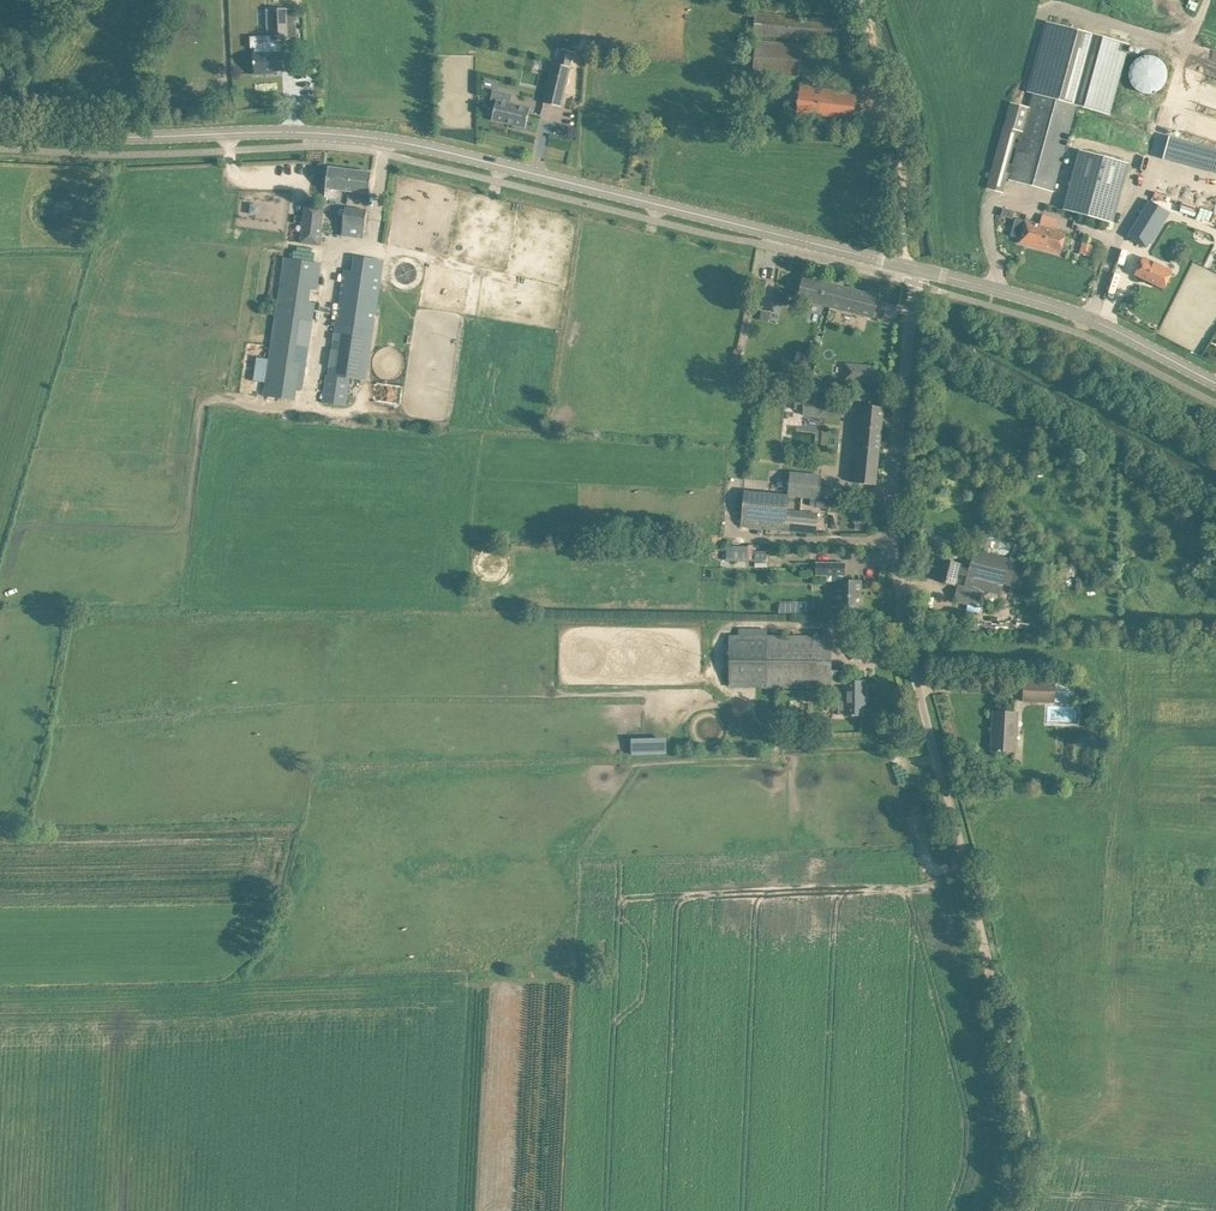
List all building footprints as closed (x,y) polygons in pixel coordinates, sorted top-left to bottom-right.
[(287,9),(268,9),(269,40),(289,39),(287,9)] [(754,13),(753,35),(835,42),(837,20),(754,13)] [(1129,44),(1095,34),(1049,22),(1027,106),(1010,102),(987,187),(1002,192),(1006,178),(1052,190),(1076,105),(1110,114),(1129,44)] [(755,39),(752,72),(798,77),(801,43),(755,39)] [(255,62),(254,62),(254,64),(255,64),(255,74),(266,73),(266,71),(282,70),(281,45),(254,46),(255,62)] [(1129,72),(1129,74),(1129,75),(1129,76),(1129,78),(1130,79),(1131,81),(1131,83),(1132,85),(1133,86),(1135,87),(1137,89),(1138,90),(1140,91),(1141,92),(1143,92),(1145,92),(1148,93),(1150,92),(1152,92),(1155,91),(1156,91),(1157,90),(1158,90),(1160,88),(1162,87),(1163,85),(1164,83),(1165,81),(1166,79),(1166,78),(1167,77),(1167,75),(1167,74),(1167,72),(1167,71),(1166,69),(1166,68),(1165,66),(1165,65),(1164,64),(1164,63),(1163,62),(1162,61),(1161,60),(1159,58),(1158,57),(1156,56),(1153,55),(1152,55),(1150,55),(1148,55),(1146,55),(1144,55),(1142,55),(1140,56),(1139,57),(1137,58),(1136,59),(1134,60),(1133,62),(1132,64),(1131,65),(1130,67),(1130,68),(1129,69),(1129,71),(1129,72)] [(543,103),(560,107),(570,67),(553,63),(543,103)] [(800,86),(797,105),(796,117),(853,124),(857,93),(800,86)] [(495,104),(491,120),(525,128),(530,108),(510,103),(511,95),(494,90),(490,103),(495,104)] [(750,100),(749,110),(761,111),(762,100),(756,99),(756,101),(750,100)] [(1169,136),(1163,159),(1185,165),(1191,142),(1169,136)] [(655,148),(646,145),(644,152),(648,154),(653,155),(655,148)] [(1127,162),(1081,150),(1065,209),(1112,221),(1127,162)] [(326,188),(325,196),(336,198),(337,190),(369,194),(372,173),(328,167),(326,188)] [(1149,200),(1127,236),(1146,248),(1149,243),(1151,244),(1170,213),(1149,200)] [(304,202),(300,242),(319,244),(319,237),(322,237),(323,234),(320,234),(323,204),(304,202)] [(346,207),(343,225),(342,236),(363,238),(367,210),(346,207)] [(1015,218),(1011,236),(1020,238),(1019,242),(1061,254),(1067,232),(1055,229),(1054,228),(1055,225),(1056,218),(1043,214),(1040,225),(1025,221),(1015,218)] [(1083,240),(1079,252),(1090,256),(1094,244),(1083,240)] [(326,374),(322,402),(345,405),(348,384),(353,384),(353,378),(366,380),(384,259),(354,255),(352,269),(343,268),(336,321),(331,321),(330,325),(335,325),(328,374),(326,374)] [(262,395),(297,400),(298,389),(302,389),(321,262),(283,256),(262,395)] [(1143,257),(1135,275),(1164,289),(1173,271),(1143,257)] [(798,299),(830,307),(833,296),(842,298),(845,287),(803,277),(800,288),(798,299)] [(758,280),(753,306),(770,309),(774,283),(758,280)] [(879,296),(845,287),(842,298),(833,296),(830,307),(873,318),(879,296)] [(763,309),(761,318),(770,320),(772,311),(763,309)] [(739,350),(736,363),(742,365),(744,351),(739,350)] [(871,382),(872,366),(845,364),(843,379),(871,382)] [(795,397),(794,409),(803,410),(803,415),(827,417),(828,401),(795,397)] [(853,483),(876,485),(884,407),(861,405),(860,415),(856,415),(854,429),(859,430),(853,483)] [(809,475),(790,473),(788,495),(807,497),(819,498),(821,476),(809,475)] [(744,489),(743,506),(741,526),(816,533),(818,513),(786,510),(788,493),(744,489)] [(937,580),(949,583),(955,585),(958,573),(967,575),(964,584),(986,589),(1001,593),(1009,559),(974,550),(970,567),(960,565),(960,564),(942,560),(937,580)] [(766,551),(755,551),(755,562),(766,562),(766,551)] [(836,608),(862,608),(862,580),(843,580),(843,576),(846,576),(846,562),(816,562),(816,576),(827,576),(827,581),(836,581),(836,608)] [(956,586),(952,600),(976,607),(980,592),(956,586)] [(779,601),(779,613),(789,613),(790,601),(779,601)] [(831,636),(819,636),(730,636),(729,687),(831,687),(831,684),(842,683),(842,670),(831,670),(831,636)] [(1023,679),(1022,699),(1054,700),(1054,680),(1023,679)] [(839,694),(839,715),(845,715),(852,715),(852,716),(855,716),(855,715),(862,715),(862,705),(861,705),(861,698),(865,698),(865,681),(845,681),(845,693),(839,694)] [(992,750),(1004,750),(1014,751),(1015,729),(1011,729),(1012,712),(1006,712),(994,711),(992,750)] [(633,754),(669,753),(668,736),(633,737),(633,754)] [(892,758),(895,778),(911,775),(907,755),(892,758)]
